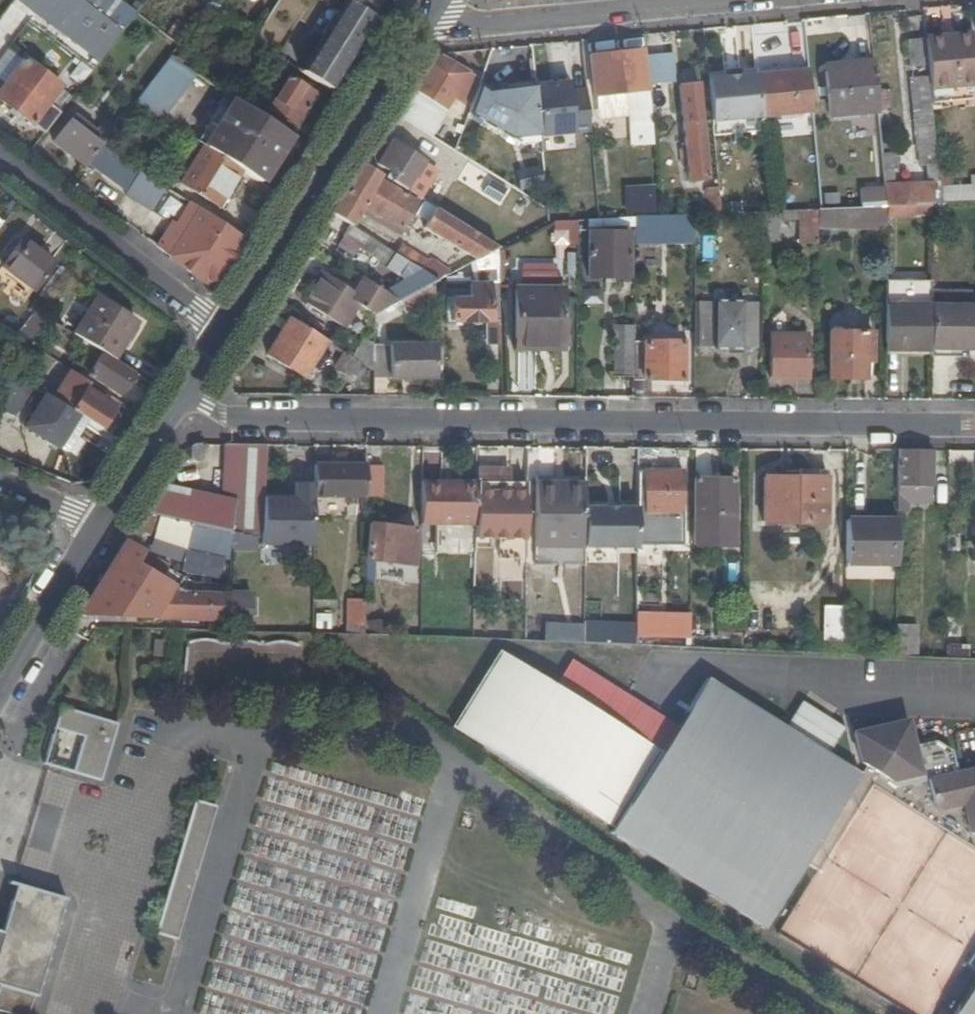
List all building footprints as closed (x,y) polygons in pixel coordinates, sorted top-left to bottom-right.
[(100,60),(137,12),(121,0),(23,0),(100,60)] [(304,10),(289,0),(277,0),(253,40),(276,55),(304,10)] [(329,26),(345,0),(289,0),(304,10),(329,26)] [(329,89),(345,62),(341,60),(343,56),(347,51),(348,49),(352,51),(374,15),(372,14),(380,0),(345,0),(329,26),(301,71),(329,89)] [(974,37),(946,39),(945,35),(926,36),(927,37),(929,65),(931,85),(931,87),(974,83),(974,43),(974,37)] [(929,65),(927,37),(908,39),(911,66),(929,65)] [(652,110),(651,89),(646,89),(642,49),(606,52),(607,58),(591,60),(592,71),(595,95),(636,90),(638,111),(652,110)] [(347,51),(343,56),(348,59),(351,54),(347,51)] [(607,58),(606,52),(585,55),(587,71),(592,71),(591,60),(607,58)] [(646,54),(647,83),(674,82),(673,53),(646,54)] [(282,75),(289,63),(277,55),(269,67),(282,75)] [(877,92),(873,55),(852,57),(853,66),(824,67),(827,110),(878,106),(877,92)] [(195,73),(170,56),(135,101),(161,117),(195,73)] [(475,77),(440,56),(430,64),(400,112),(430,131),(455,92),(462,97),(475,77)] [(72,97),(60,88),(62,85),(25,58),(0,90),(0,97),(45,131),(72,97)] [(813,122),(809,69),(758,73),(762,116),(762,121),(772,120),(771,107),(802,105),(803,123),(813,122)] [(712,121),(762,116),(758,73),(709,78),(712,121)] [(569,76),(534,79),(539,136),(575,132),(570,87),(569,76)] [(305,86),(307,82),(301,77),(298,82),(290,77),(270,108),(298,126),(318,95),(310,89),(305,86)] [(534,79),(479,83),(468,115),(511,138),(539,136),(534,79)] [(670,83),(651,85),(653,112),(673,110),(670,83)] [(586,85),(570,87),(575,132),(591,131),(586,85)] [(936,138),(931,87),(931,85),(913,86),(918,140),(936,138)] [(878,106),(878,110),(891,109),(889,91),(877,92),(878,106)] [(277,167),(296,138),(226,93),(197,140),(205,145),(242,169),(261,181),(271,164),(277,167)] [(248,106),(261,115),(266,106),(254,98),(248,106)] [(653,117),(652,110),(638,111),(639,118),(653,117)] [(85,165),(101,143),(70,119),(53,140),(85,165)] [(705,150),(705,143),(703,122),(684,124),(686,149),(687,159),(689,180),(707,178),(705,150)] [(446,164),(454,152),(432,138),(424,151),(446,164)] [(938,160),(936,138),(918,140),(920,161),(938,160)] [(390,179),(411,193),(412,192),(415,187),(416,185),(411,182),(420,167),(424,170),(428,163),(392,141),(378,163),(394,172),(390,179)] [(942,203),(941,192),(938,160),(920,161),(920,167),(927,167),(928,182),(894,184),(892,171),(897,170),(895,142),(881,143),(887,206),(932,204),(942,203)] [(102,145),(90,160),(104,170),(116,154),(102,145)] [(218,206),(242,169),(205,145),(181,182),(218,206)] [(331,213),(350,224),(352,226),(363,207),(381,217),(388,221),(402,229),(418,200),(381,180),(383,175),(364,163),(331,213)] [(467,164),(459,181),(486,194),(494,177),(467,164)] [(151,202),(162,184),(139,169),(128,187),(151,202)] [(426,193),(415,187),(412,192),(423,199),(426,193)] [(709,213),(720,212),(718,187),(707,187),(709,213)] [(883,188),(866,189),(866,205),(885,204),(883,188)] [(941,192),(942,203),(974,202),(974,191),(941,192)] [(627,216),(635,216),(655,215),(654,192),(626,192),(627,216)] [(534,201),(522,194),(511,211),(524,218),(534,201)] [(174,221),(156,244),(205,281),(221,278),(246,238),(189,201),(184,209),(187,211),(178,224),(174,221)] [(477,259),(498,248),(424,201),(419,211),(424,215),(419,224),(477,259)] [(932,215),(932,204),(887,206),(887,217),(932,215)] [(887,217),(887,206),(869,206),(821,208),(818,208),(818,227),(887,227),(887,222),(887,217)] [(818,227),(818,208),(800,209),(800,242),(818,242),(818,227)] [(780,210),(771,210),(762,211),(762,240),(779,239),(780,210)] [(655,215),(635,216),(635,231),(695,228),(695,213),(662,215),(655,215)] [(388,221),(381,217),(379,222),(385,225),(388,221)] [(576,244),(575,220),(551,221),(552,245),(576,244)] [(390,265),(397,254),(352,226),(350,224),(343,235),(390,265)] [(605,277),(612,277),(629,278),(630,232),(589,231),(588,277),(605,277)] [(35,290),(55,264),(23,240),(3,265),(35,290)] [(423,270),(439,280),(450,274),(403,244),(397,254),(423,270)] [(394,287),(402,301),(433,283),(437,281),(439,280),(423,270),(412,277),(406,281),(394,287)] [(306,301),(313,307),(333,277),(326,272),(306,301)] [(375,315),(391,296),(381,290),(375,286),(362,278),(354,291),(333,277),(313,307),(342,327),(357,304),(375,315)] [(402,301),(400,302),(406,314),(437,298),(433,283),(402,301)] [(546,343),(546,351),(562,351),(564,290),(562,290),(562,284),(552,283),(552,290),(518,289),(517,343),(546,343)] [(501,321),(500,290),(491,290),(491,285),(472,285),(471,300),(453,299),(453,303),(453,309),(453,328),(461,328),(462,323),(469,323),(469,321),(501,321)] [(602,288),(581,289),(582,304),(603,303),(602,288)] [(98,298),(75,334),(104,352),(114,358),(137,323),(98,298)] [(761,350),(761,304),(694,304),(694,350),(761,350)] [(931,309),(931,305),(886,305),(886,350),(912,350),(912,355),(931,357),(931,350),(931,309)] [(931,309),(931,350),(949,351),(949,349),(969,349),(969,343),(974,343),(974,309),(931,309)] [(17,336),(29,343),(50,318),(38,311),(17,336)] [(294,318),(291,316),(267,354),(291,369),(293,366),(304,373),(326,340),(294,318)] [(613,378),(633,378),(633,351),(634,330),(634,326),(613,327),(613,378)] [(645,330),(634,330),(633,351),(645,351),(645,342),(645,330)] [(874,333),(830,333),(829,380),(866,380),(866,357),(873,357),(874,333)] [(807,335),(771,335),(770,380),(807,380),(807,335)] [(367,367),(374,372),(374,347),(363,339),(352,357),(367,367)] [(666,358),(666,343),(645,342),(645,351),(645,359),(666,358)] [(373,380),(438,377),(437,343),(374,347),(374,372),(373,380)] [(633,378),(633,381),(682,381),(682,374),(688,373),(688,343),(666,343),(666,358),(645,359),(645,351),(633,351),(633,378)] [(121,394),(134,371),(114,358),(104,352),(90,374),(121,394)] [(359,378),(367,367),(352,357),(343,352),(335,365),(354,378),(359,378)] [(1,363),(0,365),(0,407),(3,408),(17,373),(1,363)] [(82,415),(102,428),(116,406),(87,387),(90,382),(69,369),(52,396),(72,409),(82,415)] [(66,440),(82,415),(72,409),(52,396),(48,393),(26,427),(52,444),(56,438),(60,437),(66,440)] [(196,444),(192,446),(192,458),(204,458),(205,444),(196,444)] [(238,502),(241,444),(225,444),(221,498),(238,502)] [(262,537),(267,445),(241,444),(238,502),(236,532),(237,532),(262,537)] [(933,473),(933,450),(898,450),(898,512),(914,513),(915,473),(933,473)] [(315,464),(314,492),(367,493),(367,466),(315,464)] [(367,466),(367,493),(367,497),(382,496),(382,466),(367,466)] [(172,468),(161,487),(197,494),(198,478),(189,477),(190,470),(172,468)] [(684,471),(645,470),(644,511),(683,512),(684,471)] [(822,478),(800,478),(765,477),(765,523),(829,523),(829,486),(828,478),(822,478)] [(696,478),(695,546),(736,546),(737,479),(696,478)] [(422,522),(477,522),(477,484),(443,484),(443,481),(423,481),(422,522)] [(527,482),(477,482),(477,484),(477,522),(477,538),(527,539),(527,482)] [(586,508),(586,483),(537,482),(537,549),(585,549),(585,547),(586,508)] [(234,531),(236,532),(238,502),(221,498),(197,494),(161,487),(144,512),(162,516),(223,529),(234,531)] [(639,508),(586,508),(585,547),(638,548),(639,508)] [(144,512),(135,526),(150,536),(162,516),(144,512)] [(848,563),(897,565),(898,520),(848,519),(848,563)] [(371,522),(366,559),(413,567),(418,530),(371,522)] [(126,541),(79,615),(228,621),(230,598),(230,594),(185,592),(161,577),(168,567),(126,541)] [(257,600),(258,595),(261,550),(233,548),(230,585),(230,594),(230,598),(257,600)] [(585,549),(537,549),(536,561),(560,562),(559,566),(585,566),(585,549)] [(230,598),(228,621),(310,624),(311,597),(258,595),(257,600),(230,598)] [(348,625),(366,626),(366,615),(366,609),(366,597),(348,597),(348,625)] [(826,647),(847,647),(847,605),(826,605),(826,647)] [(637,634),(691,636),(691,616),(637,615),(637,634)] [(557,635),(584,636),(584,619),(557,619),(557,635)] [(897,644),(897,655),(918,656),(919,624),(897,625),(897,632),(897,644)] [(718,637),(736,638),(736,629),(718,629),(718,637)] [(883,644),(897,644),(897,632),(883,632),(883,644)] [(791,886),(864,768),(836,750),(793,723),(715,673),(685,721),(657,703),(654,707),(645,701),(647,698),(579,654),(563,679),(509,645),(461,721),(622,820),(619,825),(770,920),(791,886)] [(810,696),(793,723),(836,750),(853,723),(810,696)] [(119,717),(62,701),(55,723),(83,731),(73,768),(100,776),(119,717)] [(961,764),(955,742),(939,733),(917,738),(911,713),(857,726),(864,756),(869,759),(864,768),(791,886),(802,893),(876,775),(974,836),(974,761),(961,764)] [(217,802),(196,796),(156,928),(177,934),(217,802)] [(16,878),(2,924),(0,924),(0,1005),(26,1012),(32,989),(38,990),(66,893),(16,878)] [(974,977),(974,951),(953,986),(964,994),(974,977)] [(964,994),(952,1013),(974,1013),(974,977),(964,994)]
